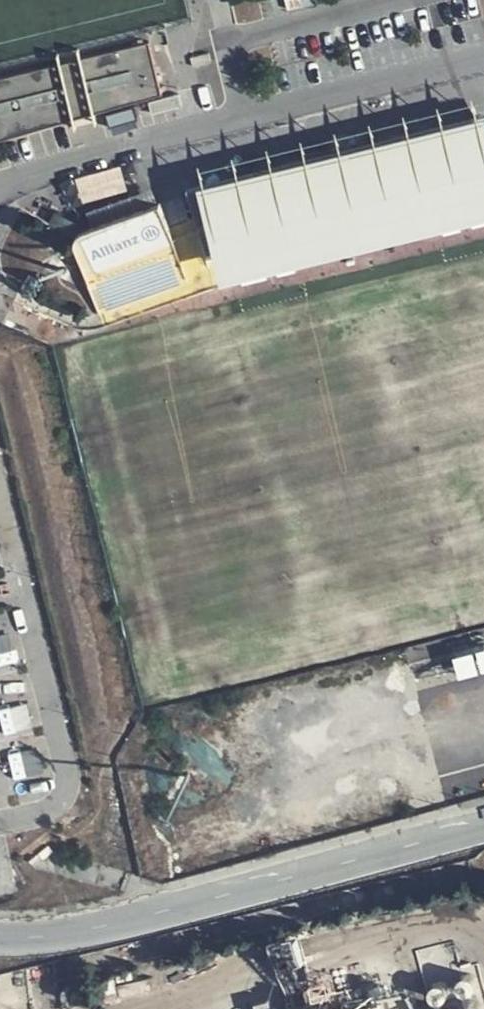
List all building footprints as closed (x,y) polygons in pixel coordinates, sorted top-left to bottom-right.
[(144,44),(75,64),(79,77),(57,83),(54,70),(0,86),(0,144),(69,123),(65,111),(88,105),(91,117),(160,96),(144,44)] [(75,64),(54,70),(57,83),(79,77),(75,64)] [(88,105),(65,111),(69,123),(91,117),(88,105)] [(202,188),(206,205),(168,217),(165,208),(91,231),(77,238),(76,247),(102,326),(193,294),(228,285),(483,221),(483,117),(202,188)] [(30,698),(6,703),(11,730),(35,726),(30,698)] [(19,750),(22,781),(49,778),(46,747),(19,750)]
